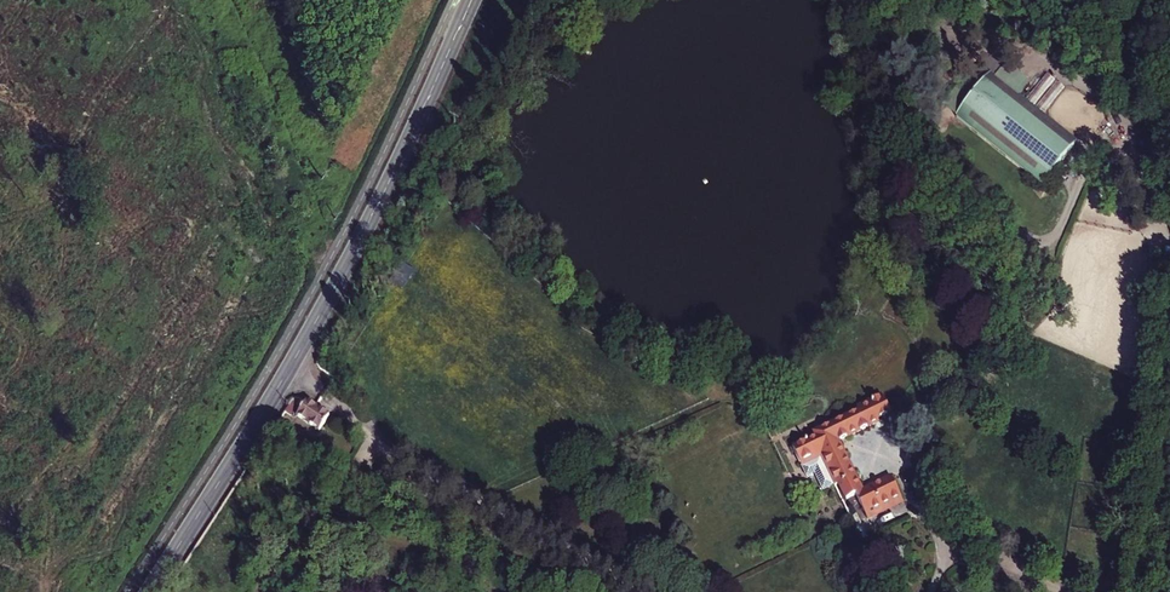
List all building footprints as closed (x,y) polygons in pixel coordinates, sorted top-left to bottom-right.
[(990,70),(954,115),(1043,186),(1079,141),(990,70)] [(315,389),(304,406),(329,420),(338,403),(315,389)] [(846,438),(875,425),(885,421),(883,416),(894,411),(887,396),(861,408),(863,413),(822,430),(846,485),(848,484),(853,496),(861,494),(869,515),(905,501),(895,477),(867,489),(846,438)] [(820,436),(799,446),(806,462),(822,456),(837,488),(846,485),(822,430),(818,432),(820,436)]
